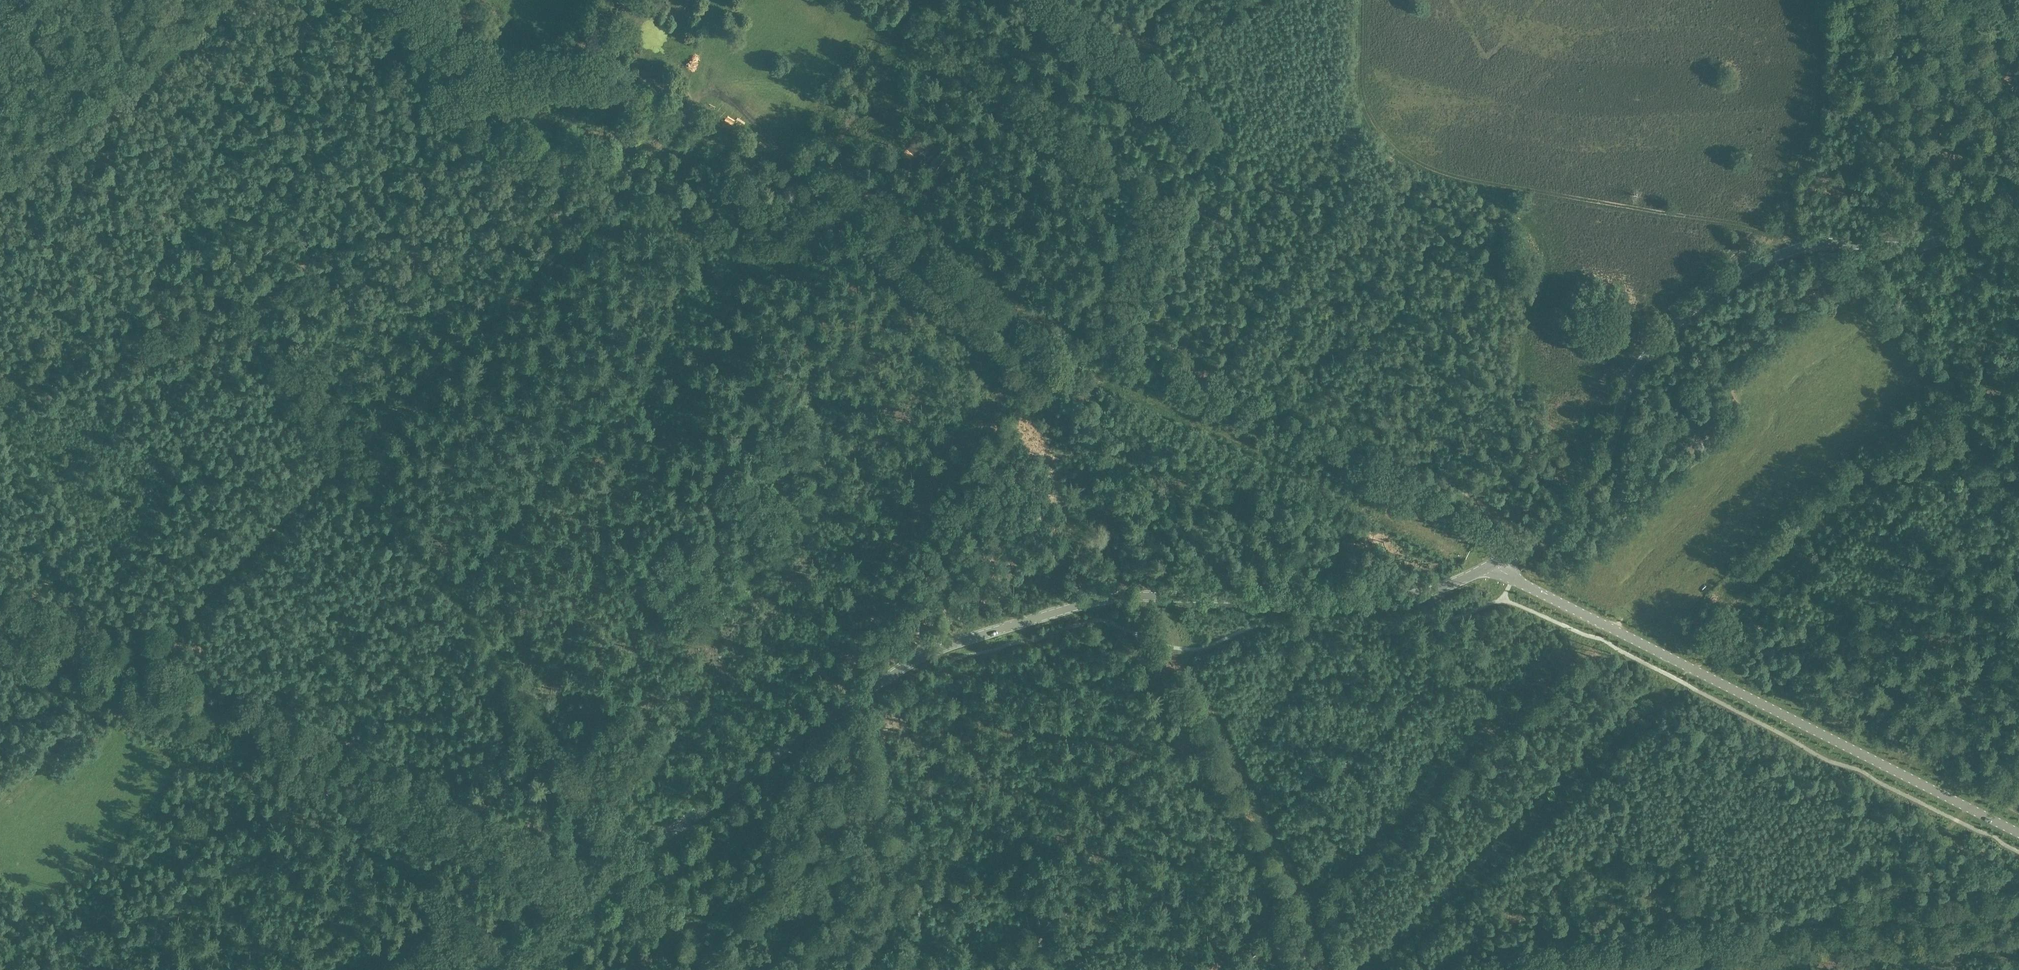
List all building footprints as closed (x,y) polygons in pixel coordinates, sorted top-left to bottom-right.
[(949,155),(950,149),(946,146),(941,149),(939,156),(933,161),(931,167),(937,171),(939,165),(943,163),(944,159),(949,155)] [(1259,616),(1258,607),(1249,607),(1249,616),(1259,616)]
